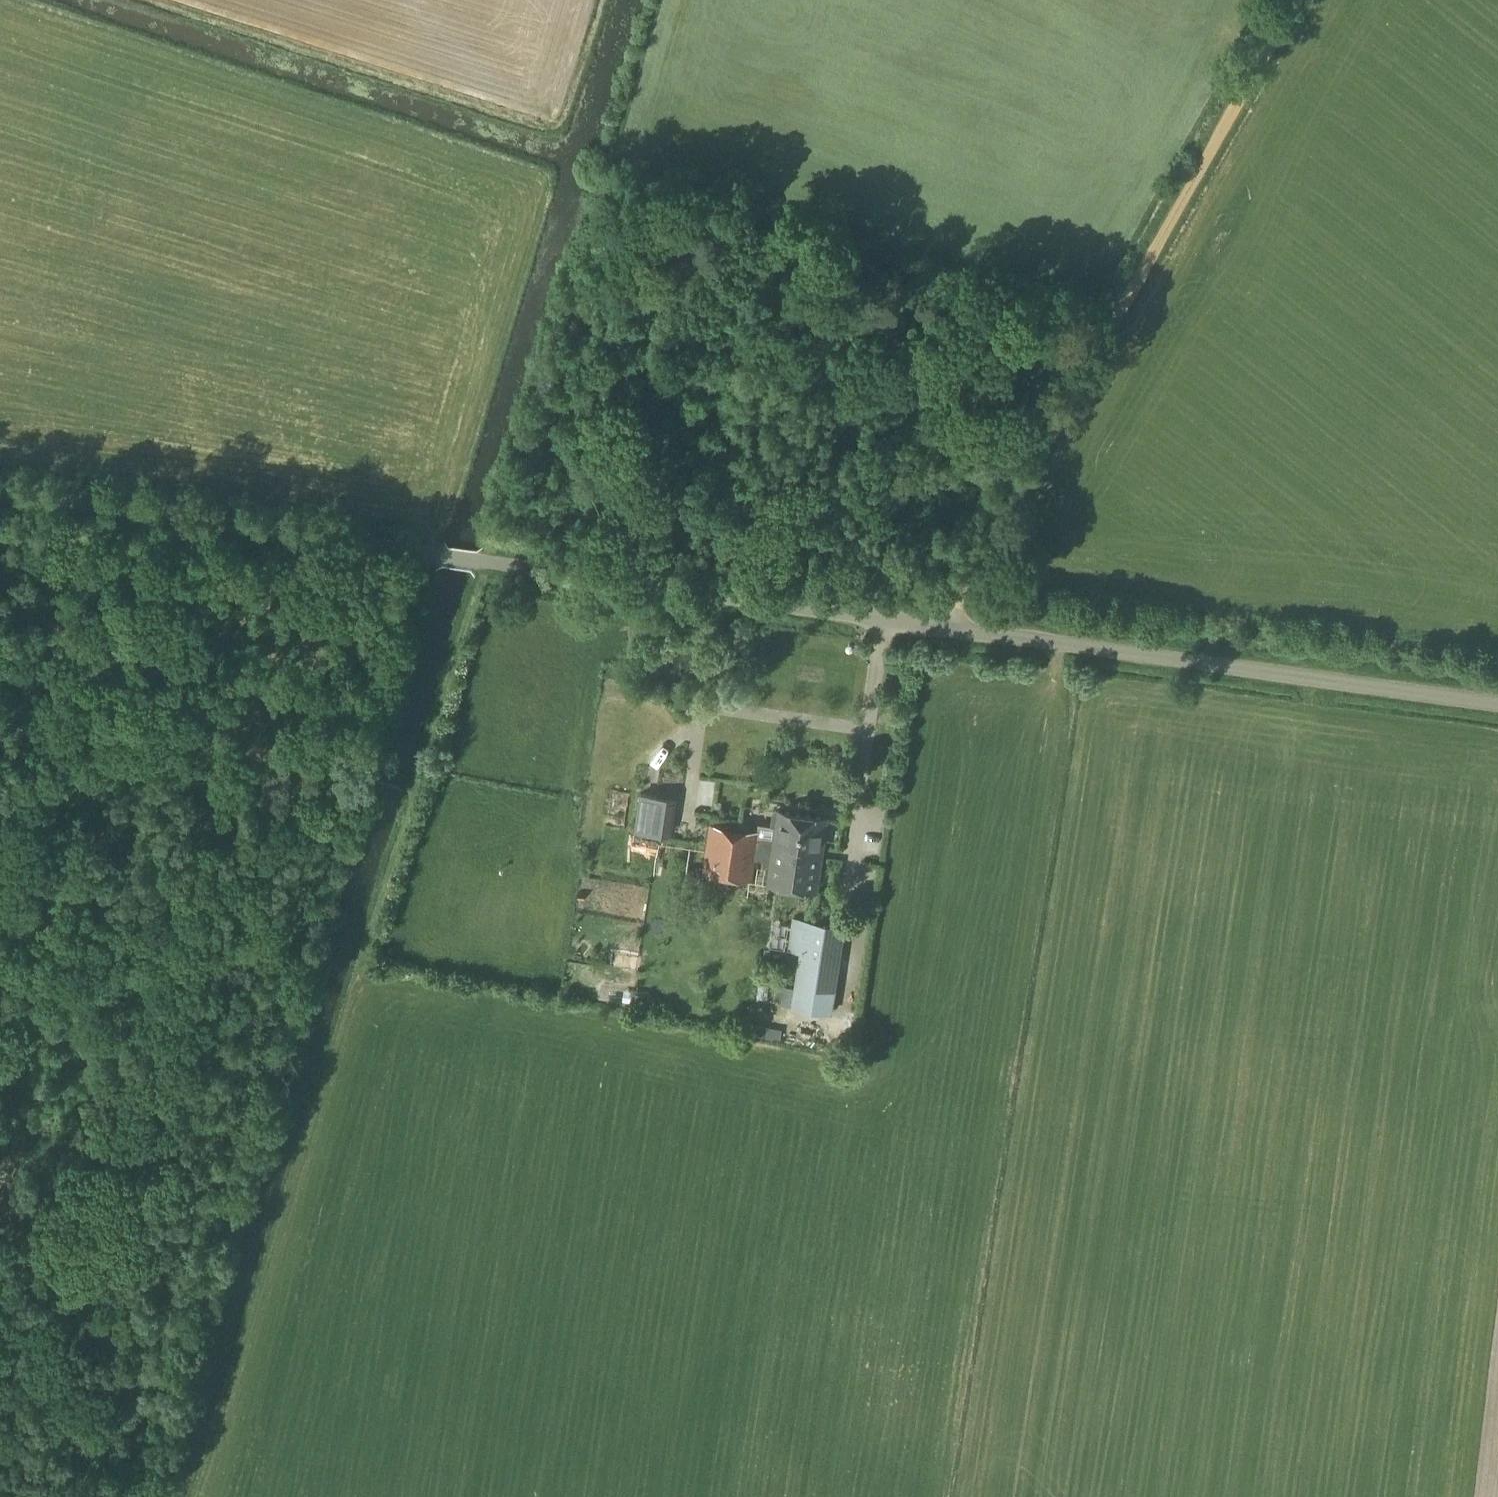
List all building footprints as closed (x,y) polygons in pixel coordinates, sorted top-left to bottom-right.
[(515,522),(513,521),(508,521),(506,528),(514,529),(515,522)] [(655,807),(657,795),(641,792),(636,828),(669,833),(672,809),(655,807)] [(679,805),(678,827),(690,828),(691,805),(679,805)] [(749,841),(775,845),(821,852),(826,817),(781,810),(780,813),(776,813),(774,826),(778,827),(776,840),(770,839),(771,836),(757,834),(758,829),(712,823),(709,846),(747,851),(749,841)] [(821,852),(775,845),(749,841),(747,851),(709,846),(705,873),(750,879),(753,858),(773,861),(770,882),(815,889),(821,852)] [(656,878),(635,875),(631,906),(652,909),(656,878)] [(792,917),(787,948),(787,950),(799,952),(790,1008),(832,1014),(846,925),(792,917)] [(730,986),(730,1005),(766,1005),(766,986),(730,986)] [(653,996),(641,994),(639,1004),(651,1006),(653,996)] [(779,1028),(796,1029),(796,1013),(780,1012),(779,1028)]
